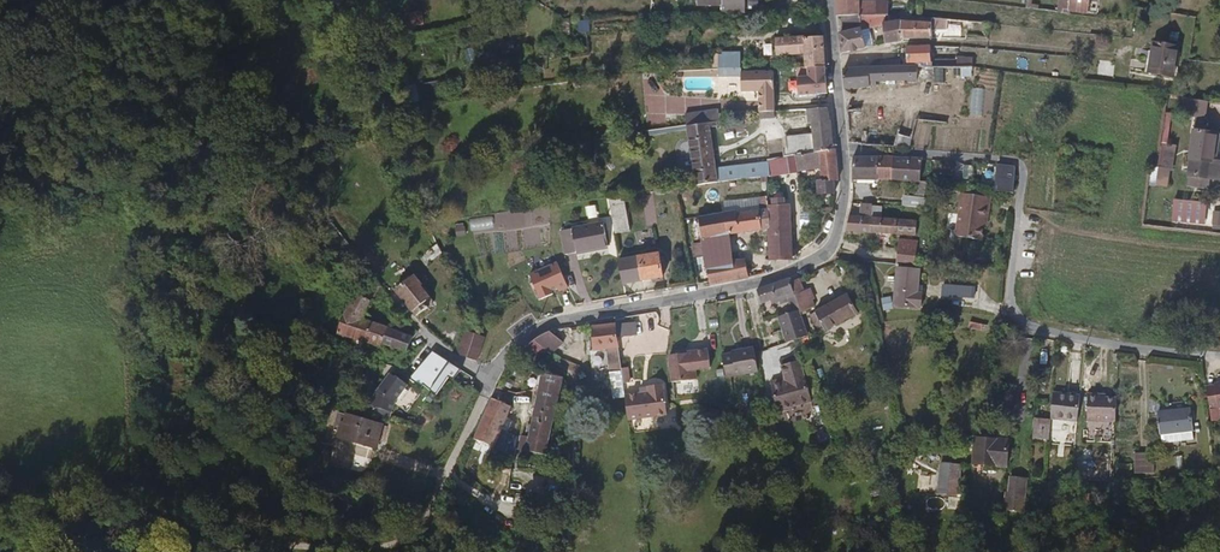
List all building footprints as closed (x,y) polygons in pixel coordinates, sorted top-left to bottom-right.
[(723,6),(723,12),(745,12),(745,0),(723,0),(723,6)] [(837,18),(842,17),(859,17),(859,5),(859,0),(837,0),(837,18)] [(1069,10),(1071,0),(1059,0),(1058,12),(1063,13),(1064,9),(1069,10)] [(1090,0),(1071,0),(1069,12),(1088,14),(1090,0)] [(859,5),(859,17),(886,17),(889,17),(888,5),(859,5)] [(408,7),(410,23),(424,21),(423,6),(408,7)] [(859,17),(842,17),(843,33),(862,29),(887,26),(886,17),(859,17)] [(967,21),(935,20),(935,25),(938,25),(938,29),(966,31),(967,21)] [(900,24),(887,26),(887,43),(904,39),(903,26),(900,24)] [(903,26),(904,39),(932,39),(931,25),(903,26)] [(862,29),(843,33),(839,34),(841,55),(867,48),(862,29)] [(1170,42),(1160,41),(1159,48),(1151,47),(1147,72),(1172,76),(1173,71),(1176,72),(1180,43),(1179,43),(1180,33),(1172,32),(1170,42)] [(827,66),(825,36),(777,38),(777,55),(807,54),(807,67),(827,66)] [(910,69),(919,69),(933,69),(933,61),(932,48),(909,48),(910,69)] [(716,75),(717,50),(707,50),(706,74),(716,75)] [(959,68),(975,68),(975,57),(959,57),(959,68)] [(798,97),(828,95),(827,66),(807,67),(807,77),(797,78),(798,81),(790,82),(791,91),(798,91),(798,97)] [(881,69),(846,72),(847,88),(878,86),(879,82),(919,80),(919,69),(910,69),(902,69),(892,69),(881,69)] [(775,111),(774,71),(742,72),(743,89),(760,89),(760,112),(775,111)] [(984,115),(984,88),(973,87),(972,115),(984,115)] [(810,122),(826,120),(825,108),(808,109),(810,122)] [(861,109),(850,109),(850,134),(862,133),(861,109)] [(1190,176),(1213,179),(1215,162),(1219,135),(1205,133),(1207,118),(1195,117),(1190,159),(1192,159),(1190,176)] [(816,153),(833,150),(829,120),(826,120),(810,122),(816,153)] [(713,126),(690,129),(696,188),(718,185),(718,183),(716,167),(713,126)] [(899,131),(897,148),(910,149),(912,132),(899,131)] [(1177,148),(1162,146),(1159,168),(1152,167),(1150,183),(1172,186),(1177,148)] [(818,182),(819,188),(834,186),(834,182),(837,181),(833,150),(816,153),(794,155),(797,172),(821,168),(822,182),(818,182)] [(797,172),(794,155),(769,159),(769,162),(771,176),(797,172)] [(854,161),(854,179),(880,179),(880,161),(854,161)] [(880,161),(880,179),(892,180),(893,162),(880,161)] [(769,162),(716,167),(718,183),(771,176),(769,162)] [(893,162),(892,180),(911,180),(911,162),(893,162)] [(911,162),(911,180),(921,180),(921,163),(911,162)] [(1212,188),(1213,179),(1190,176),(1189,185),(1212,188)] [(1008,198),(1009,182),(992,180),(990,195),(1008,198)] [(820,197),(834,194),(834,186),(819,188),(820,197)] [(902,206),(921,207),(921,196),(903,195),(902,206)] [(979,222),(983,222),(986,201),(956,196),(949,239),(976,244),(978,229),(979,222)] [(625,198),(621,199),(626,233),(629,233),(625,198)] [(621,199),(611,200),(615,235),(626,233),(621,199)] [(1210,203),(1175,201),(1173,223),(1208,226),(1210,203)] [(771,260),(793,258),(787,202),(767,205),(768,209),(769,230),(771,260)] [(849,216),(847,230),(872,231),(872,216),(873,206),(873,203),(862,203),(862,216),(849,216)] [(588,222),(599,221),(597,205),(586,206),(588,222)] [(873,206),(872,216),(882,216),(882,207),(873,206)] [(701,239),(727,235),(769,230),(768,209),(733,213),(733,210),(697,216),(701,239)] [(872,216),(872,231),(918,232),(918,217),(882,216),(872,216)] [(456,236),(465,235),(464,224),(455,224),(456,236)] [(562,232),(567,255),(608,248),(603,224),(562,232)] [(704,253),(705,263),(730,261),(727,235),(701,239),(704,253)] [(898,237),(897,262),(916,264),(916,256),(917,238),(898,237)] [(693,254),(704,253),(701,239),(691,240),(693,254)] [(454,260),(477,253),(474,242),(451,249),(454,260)] [(662,255),(640,258),(644,281),(665,278),(662,255)] [(644,281),(640,258),(619,261),(623,285),(644,281)] [(705,263),(709,282),(749,276),(746,265),(731,267),(730,261),(705,263)] [(557,263),(529,276),(540,299),(568,286),(557,263)] [(896,267),(894,308),(921,310),(923,269),(896,267)] [(411,339),(411,338),(361,322),(377,287),(367,275),(333,334),(381,348),(383,345),(406,352),(411,339)] [(805,291),(800,276),(792,279),(791,277),(759,287),(762,301),(772,299),(773,303),(784,300),(785,303),(790,301),(793,309),(800,307),(796,295),(805,291)] [(412,279),(405,283),(401,287),(394,292),(414,317),(424,310),(426,312),(429,304),(412,279)] [(976,286),(942,285),(942,298),(975,299),(976,286)] [(811,289),(805,291),(796,295),(800,307),(802,314),(816,308),(813,301),(815,299),(811,289)] [(857,313),(849,295),(811,314),(820,333),(857,313)] [(891,298),(882,300),(885,310),(894,308),(891,298)] [(802,314),(800,307),(793,309),(794,310),(777,314),(786,339),(786,341),(808,333),(802,314)] [(615,324),(617,337),(636,334),(635,321),(615,324)] [(617,337),(615,324),(588,328),(589,351),(603,351),(606,370),(607,371),(610,395),(611,396),(625,395),(624,385),(622,373),(620,359),(618,341),(617,337)] [(474,334),(462,330),(455,352),(479,360),(487,338),(474,334)] [(810,339),(809,335),(801,338),(804,351),(812,349),(810,339)] [(532,339),(518,350),(531,364),(545,352),(532,339)] [(740,351),(721,355),(725,377),(758,372),(754,353),(753,347),(740,349),(740,351)] [(692,367),(674,369),(675,384),(700,381),(699,371),(714,370),(712,352),(690,354),(691,355),(692,367)] [(674,369),(692,367),(691,355),(673,358),(674,369)] [(793,409),(812,405),(803,363),(785,367),(788,381),(774,383),(780,411),(783,411),(784,412),(793,410),(793,409)] [(635,372),(622,373),(624,385),(637,385),(635,372)] [(375,393),(370,407),(390,413),(393,402),(406,384),(395,377),(393,378),(388,374),(375,393)] [(543,375),(536,401),(527,439),(519,437),(517,452),(525,456),(527,453),(544,457),(562,379),(543,375)] [(1208,386),(1210,407),(1218,406),(1219,408),(1219,407),(1219,383),(1216,384),(1216,385),(1208,386)] [(628,395),(631,420),(670,415),(666,385),(650,386),(650,390),(642,391),(642,393),(628,395)] [(1114,421),(1115,397),(1105,397),(1097,396),(1097,392),(1086,392),(1085,419),(1114,421)] [(1079,396),(1053,394),(1051,420),(1077,421),(1079,396)] [(492,396),(472,437),(506,454),(507,446),(493,440),(503,414),(508,403),(492,396)] [(1191,409),(1157,413),(1160,443),(1194,440),(1191,409)] [(383,426),(341,414),(337,425),(342,426),(338,439),(375,450),(383,426)] [(1049,422),(1036,421),(1034,439),(1048,440),(1049,422)] [(1009,439),(974,437),(972,466),(1008,468),(1009,439)] [(1156,452),(1134,453),(1134,476),(1156,475),(1156,452)] [(1185,459),(1175,460),(1176,474),(1186,473),(1185,459)] [(961,465),(942,463),(938,494),(957,496),(961,465)] [(1027,479),(1009,478),(1008,492),(1004,492),(1003,503),(1007,503),(1007,512),(1024,513),(1027,479)]
